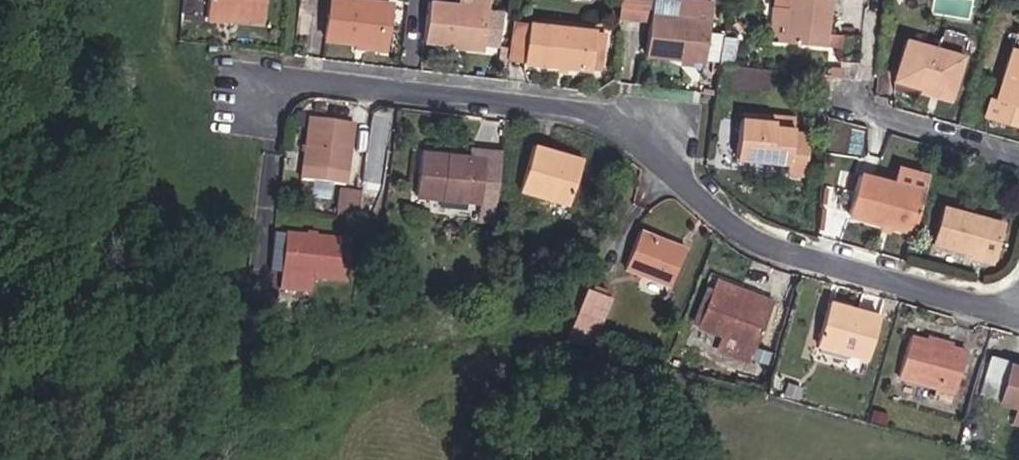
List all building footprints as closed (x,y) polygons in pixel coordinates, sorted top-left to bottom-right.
[(264,0),(182,0),(181,15),(262,22),(264,0)] [(386,2),(366,0),(331,0),(325,39),(380,46),(386,2)] [(489,0),(434,0),(434,1),(428,0),(424,41),(483,48),(488,10),(489,0)] [(651,0),(622,0),(620,18),(649,21),(651,0)] [(711,2),(699,0),(651,0),(649,21),(645,55),(703,63),(705,63),(705,61),(708,33),(711,2)] [(830,0),(761,0),(760,4),(774,5),(771,42),(827,47),(828,32),(830,0)] [(385,46),(391,3),(386,2),(380,46),(385,46)] [(497,43),(501,11),(488,10),(484,42),(497,43)] [(581,69),(586,29),(528,24),(524,63),(581,69)] [(1018,28),(998,102),(991,100),(986,119),(1018,128),(1018,28)] [(602,70),(606,33),(595,32),(595,30),(586,29),(581,69),(590,70),(591,68),(602,70)] [(841,48),(842,34),(828,32),(827,47),(841,48)] [(719,62),(722,34),(708,33),(705,61),(719,62)] [(954,91),(964,56),(905,40),(894,78),(923,87),(924,83),(954,91)] [(348,173),(353,123),(308,119),(302,168),(348,173)] [(793,132),(793,122),(756,119),(756,123),(774,125),(773,130),(793,132)] [(867,153),(870,123),(835,120),(832,150),(867,153)] [(806,178),(810,138),(793,136),(793,132),(773,130),(774,125),(756,123),(739,122),(735,161),(789,166),(788,176),(806,178)] [(568,204),(581,160),(532,147),(519,191),(568,204)] [(501,161),(502,151),(471,148),(471,158),(501,161)] [(497,203),(501,161),(471,158),(420,153),(415,197),(497,203)] [(913,233),(928,178),(900,170),(896,185),(859,175),(848,215),(882,225),(890,227),(913,233)] [(360,220),(363,192),(340,189),(335,216),(360,220)] [(994,261),(1003,223),(941,206),(931,244),(994,261)] [(671,286),(682,257),(676,254),(678,247),(639,232),(624,267),(671,286)] [(347,281),(351,241),(274,235),(270,274),(281,275),(280,290),(311,293),(313,278),(347,281)] [(682,257),(685,249),(678,247),(676,254),(682,257)] [(759,341),(774,303),(716,280),(697,327),(722,337),(717,351),(749,363),(754,349),(756,350),(759,341)] [(598,332),(612,297),(585,288),(572,323),(598,332)] [(697,327),(710,294),(704,292),(691,325),(697,327)] [(868,359),(880,317),(829,302),(817,344),(868,359)] [(592,349),(598,332),(572,323),(566,342),(592,349)] [(955,392),(966,352),(910,337),(899,377),(955,392)] [(1010,364),(1006,376),(1000,401),(999,403),(1017,408),(1018,408),(1018,366),(1010,364)] [(1000,401),(1006,376),(986,370),(979,396),(1000,401)]
